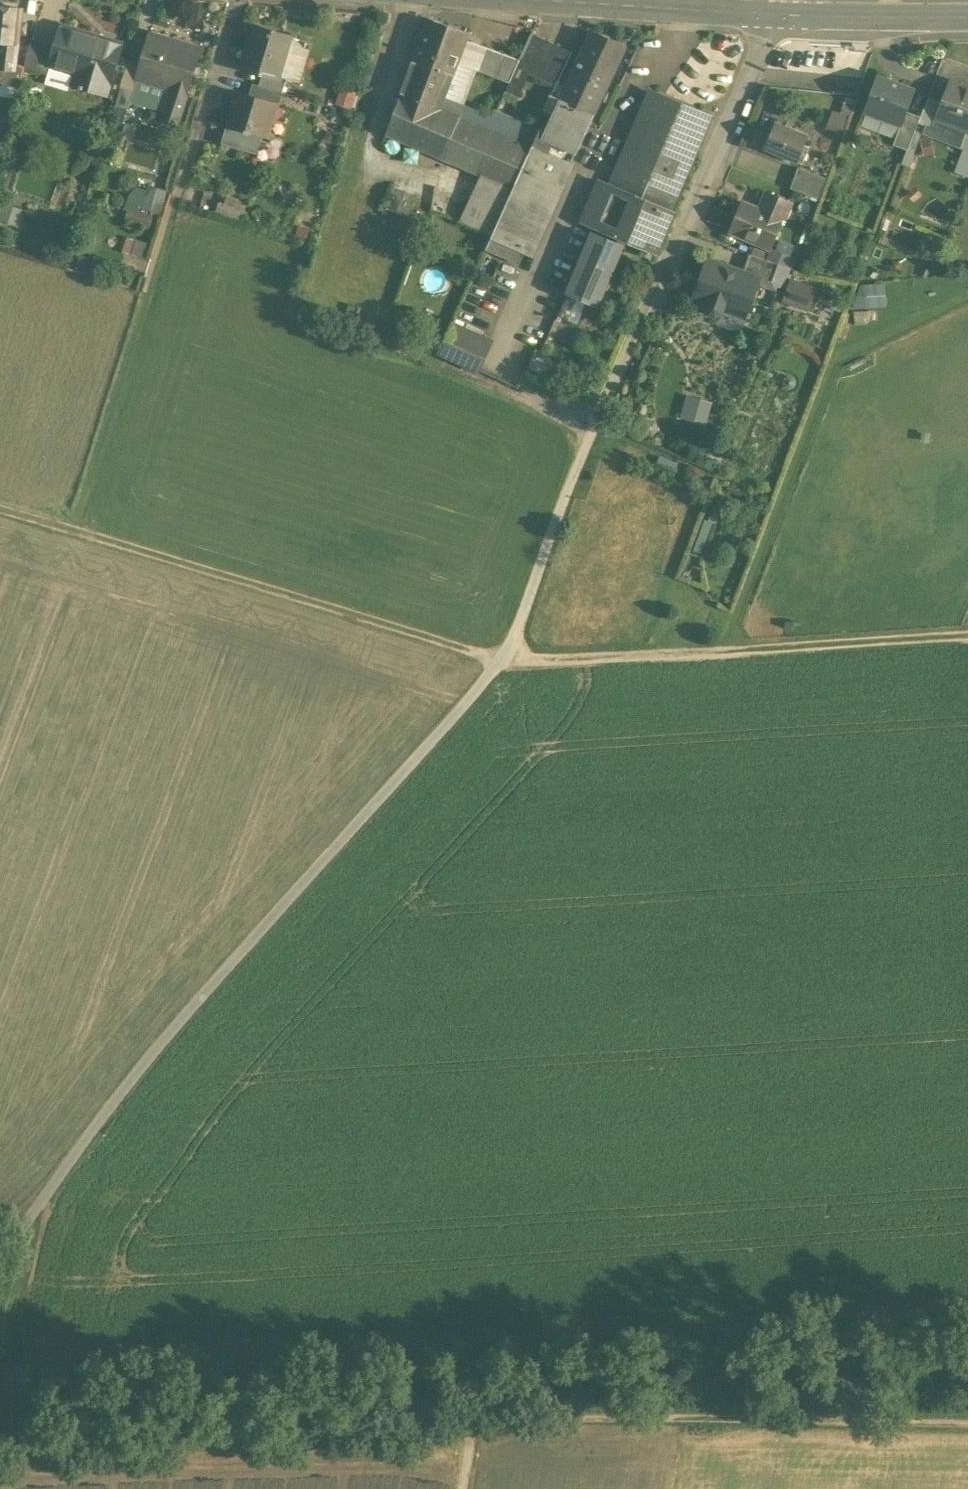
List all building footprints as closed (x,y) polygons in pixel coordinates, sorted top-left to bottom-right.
[(0,6),(0,42),(1,42),(18,44),(23,9),(0,6)] [(469,33),(429,18),(402,94),(442,109),(445,99),(459,63),(467,40),(469,33)] [(290,36),(257,26),(245,67),(264,73),(278,77),(278,75),(290,38),(290,36)] [(121,44),(63,27),(57,46),(52,65),(78,72),(75,83),(106,92),(121,44)] [(199,47),(153,33),(154,31),(152,31),(148,46),(142,65),(138,79),(139,79),(140,77),(173,87),(186,91),(185,93),(187,94),(201,46),(200,45),(199,47)] [(568,85),(562,99),(594,114),(624,47),(593,32),(568,85)] [(573,52),(532,33),(520,59),(510,82),(506,92),(518,97),(533,64),(561,77),(573,52)] [(290,38),(278,75),(287,78),(302,82),(314,45),(290,38)] [(57,46),(32,39),(25,67),(24,68),(48,75),(52,65),(57,46)] [(520,59),(467,40),(459,63),(477,70),(510,82),(520,59)] [(1,42),(0,51),(0,68),(15,70),(16,64),(18,44),(1,42)] [(134,42),(128,61),(142,65),(148,46),(134,42)] [(128,61),(121,87),(123,88),(118,105),(129,109),(138,79),(142,65),(128,61)] [(477,70),(459,63),(445,99),(463,106),(477,70)] [(0,68),(0,80),(21,83),(24,68),(25,67),(16,64),(15,70),(0,68)] [(561,77),(533,64),(518,97),(555,114),(562,99),(568,85),(559,81),(561,77)] [(78,72),(52,65),(48,75),(47,78),(49,81),(57,83),(72,87),(74,86),(75,83),(78,72)] [(278,75),(278,77),(264,73),(260,85),(283,92),(287,78),(278,75)] [(916,89),(878,75),(864,113),(901,126),(902,126),(908,111),(916,89)] [(0,80),(0,120),(10,123),(21,83),(0,80)] [(952,81),(943,102),(937,117),(938,118),(967,129),(967,87),(952,81)] [(283,92),(260,85),(257,96),(273,102),(279,104),(283,92)] [(186,91),(173,87),(164,119),(178,123),(187,94),(185,93),(186,91)] [(355,91),(344,88),(339,103),(350,107),(355,91)] [(257,96),(238,91),(235,100),(238,101),(232,122),(231,126),(255,133),(263,135),(273,102),(257,96)] [(442,109),(402,94),(387,135),(423,150),(430,140),(442,109)] [(653,94),(613,187),(637,197),(672,212),(696,157),(694,156),(710,119),(653,94)] [(921,117),(919,123),(908,150),(903,164),(913,168),(929,126),(934,128),(938,118),(937,117),(943,102),(929,96),(921,117)] [(459,116),(532,148),(533,146),(536,138),(493,119),(463,106),(445,99),(442,109),(459,116)] [(594,114),(562,99),(555,114),(546,133),(544,137),(576,152),(589,125),(594,114)] [(855,103),(848,100),(845,108),(853,110),(855,103)] [(430,140),(423,150),(441,158),(459,116),(442,109),(430,140)] [(536,138),(540,131),(497,111),(493,119),(536,138)] [(908,111),(902,126),(901,126),(894,145),(908,150),(919,123),(921,117),(908,111)] [(835,112),(826,135),(841,140),(850,118),(835,112)] [(532,148),(459,116),(441,158),(481,175),(514,189),(532,148)] [(931,137),(960,148),(967,129),(938,118),(934,128),(931,137)] [(810,135),(776,121),(765,148),(799,162),(804,164),(811,147),(806,145),(810,135)] [(255,133),(231,126),(232,122),(230,122),(225,141),(251,148),(255,133)] [(576,152),(544,137),(546,133),(540,130),(540,131),(536,138),(533,146),(571,163),(571,162),(576,152)] [(571,163),(533,146),(532,148),(514,189),(493,235),(527,250),(533,253),(573,163),(571,162),(571,163)] [(958,173),(967,177),(967,151),(966,150),(958,173)] [(828,178),(799,167),(791,188),(820,199),(828,178)] [(514,189),(481,175),(461,220),(493,235),(514,189)] [(613,187),(601,182),(585,220),(620,235),(637,197),(613,187)] [(417,195),(395,186),(386,208),(408,217),(417,195)] [(142,212),(144,204),(147,193),(134,189),(128,208),(130,208),(142,212)] [(163,195),(148,191),(147,193),(144,204),(159,209),(163,195)] [(791,203),(768,193),(761,210),(741,202),(729,231),(772,249),(791,203)] [(672,212),(637,197),(620,235),(637,242),(646,246),(654,249),(656,250),(672,212)] [(127,220),(151,227),(155,216),(142,212),(130,208),(127,220)] [(893,222),(883,218),(880,228),(889,231),(893,222)] [(90,230),(83,227),(80,235),(88,237),(90,230)] [(616,242),(594,233),(569,290),(589,299),(591,293),(601,297),(620,253),(623,246),(622,245),(616,242)] [(527,250),(493,235),(487,248),(521,264),(527,250)] [(620,235),(616,242),(622,245),(623,246),(620,253),(620,254),(622,253),(627,242),(634,245),(636,244),(637,242),(620,235)] [(889,242),(882,239),(879,247),(887,249),(889,242)] [(149,247),(141,245),(136,263),(136,264),(135,264),(136,264),(143,267),(149,247)] [(654,249),(646,246),(643,252),(651,255),(654,249)] [(753,249),(751,254),(768,260),(770,255),(753,249)] [(782,265),(793,270),(798,258),(772,249),(770,255),(768,260),(782,265)] [(768,260),(751,254),(744,273),(761,279),(761,280),(775,285),(775,284),(782,265),(768,260)] [(744,273),(708,259),(700,280),(706,282),(702,294),(707,295),(709,300),(706,307),(709,314),(716,316),(722,313),(724,308),(747,317),(748,315),(751,317),(753,313),(749,312),(754,298),(750,296),(756,280),(760,281),(761,280),(761,279),(744,273)] [(793,270),(782,265),(775,284),(786,288),(793,270)] [(933,270),(925,267),(922,274),(930,277),(933,270)] [(888,281),(862,282),(862,307),(889,306),(888,281)] [(814,291),(795,284),(789,299),(808,306),(814,291)] [(589,299),(569,290),(559,316),(560,316),(562,318),(573,323),(580,320),(581,317),(589,299)] [(432,319),(414,310),(411,318),(429,326),(432,319)] [(491,345),(450,327),(439,352),(479,371),(491,345)] [(711,404),(689,397),(683,418),(695,421),(696,419),(706,422),(711,404)] [(717,458),(709,456),(707,463),(714,466),(717,458)]
